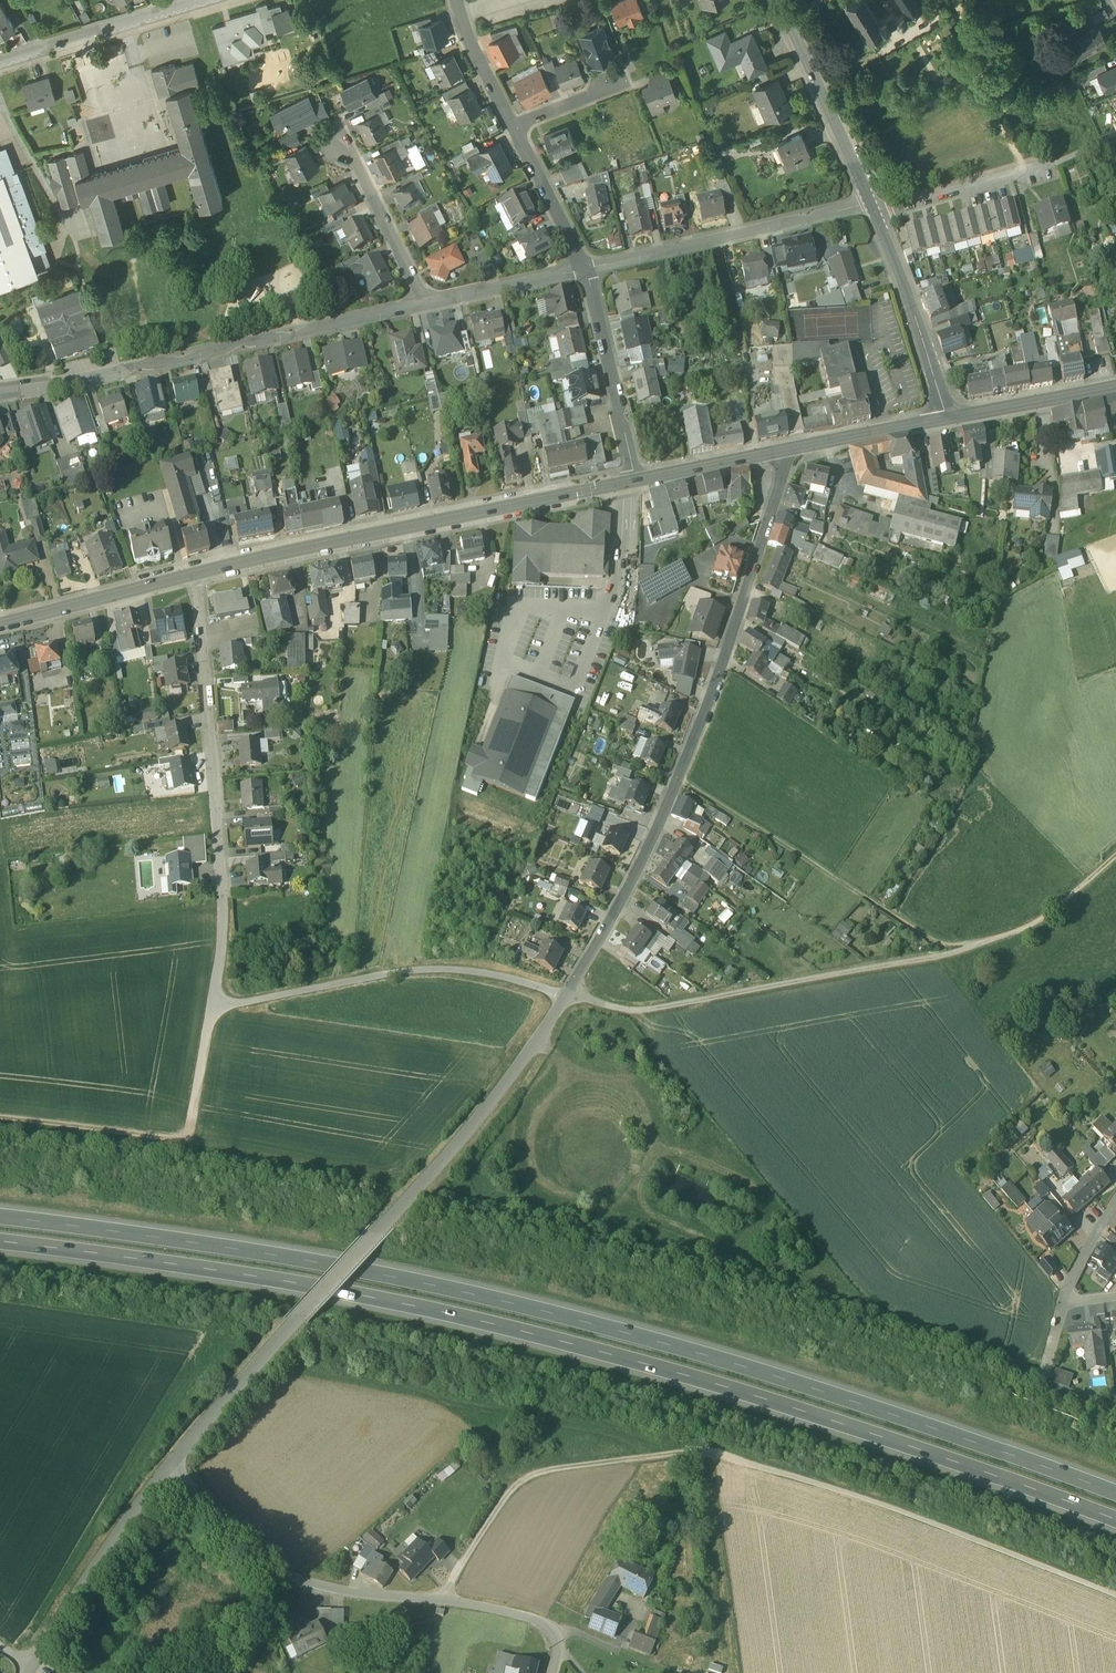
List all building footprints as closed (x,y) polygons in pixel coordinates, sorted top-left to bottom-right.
[(606,13),(614,10),(612,4),(611,0),(601,0),(606,13)] [(619,22),(628,19),(629,22),(637,19),(636,16),(642,13),(639,6),(640,6),(639,4),(638,4),(637,0),(621,0),(612,4),(614,10),(619,22)] [(866,35),(897,18),(899,21),(906,17),(904,14),(920,5),(917,0),(899,0),(904,9),(895,14),(892,9),(877,17),(866,0),(845,0),(844,1),(843,2),(845,6),(847,4),(866,35)] [(1090,11),(1101,5),(1098,0),(1097,0),(1087,5),(1090,11)] [(15,28),(0,2),(0,36),(15,28)] [(274,23),(277,32),(293,27),(287,7),(281,9),(280,4),(268,7),(266,2),(256,5),(257,9),(258,9),(264,30),(272,27),(271,24),(274,23)] [(212,27),(223,64),(238,59),(237,56),(247,53),(249,44),(250,43),(259,40),(261,31),(264,30),(258,9),(257,9),(230,17),(231,22),(225,23),(212,27)] [(1092,15),(1095,22),(1107,15),(1103,9),(1092,15)] [(33,13),(27,16),(31,23),(37,20),(33,13)] [(411,22),(413,29),(421,27),(421,26),(432,22),(430,16),(411,22)] [(421,27),(426,45),(446,39),(444,33),(445,32),(443,25),(442,26),(440,20),(432,22),(421,26),(421,27)] [(490,32),(493,41),(507,34),(508,35),(515,31),(516,32),(518,31),(516,24),(490,32)] [(581,35),(592,64),(613,55),(602,27),(581,35)] [(1075,49),(1080,57),(1107,43),(1098,27),(1072,41),(1076,48),(1075,49)] [(268,41),(264,30),(261,31),(259,40),(250,43),(249,44),(247,53),(237,56),(238,59),(255,54),(252,46),(268,41)] [(17,33),(22,42),(26,41),(21,31),(17,33)] [(517,52),(513,44),(520,41),(516,32),(515,31),(508,35),(507,34),(493,41),(489,43),(492,49),(491,50),(494,57),(495,56),(498,62),(506,58),(510,56),(517,52)] [(741,59),(748,75),(765,67),(751,34),(730,43),(725,32),(708,40),(717,61),(724,57),(727,65),(741,59)] [(22,42),(17,33),(9,36),(14,45),(22,42)] [(524,48),(520,41),(513,44),(517,52),(524,48)] [(510,56),(513,62),(527,54),(524,48),(517,52),(510,56)] [(420,54),(427,67),(432,65),(431,63),(439,59),(434,50),(420,54)] [(438,73),(443,82),(460,73),(455,64),(457,64),(453,57),(445,61),(443,57),(439,59),(431,63),(432,65),(437,74),(438,73)] [(720,68),(727,65),(724,57),(717,61),(720,68)] [(557,73),(563,88),(583,80),(575,58),(555,66),(557,73)] [(552,59),(543,62),(550,75),(557,73),(555,66),(552,59)] [(162,96),(166,95),(166,94),(189,87),(189,88),(200,85),(193,62),(175,67),(174,63),(151,70),(158,93),(161,92),(162,96)] [(544,79),(550,75),(543,62),(537,66),(539,70),(544,79)] [(1086,73),(1089,80),(1099,76),(1107,72),(1104,64),(1086,73)] [(1106,92),(1115,87),(1115,68),(1107,72),(1099,76),(1106,92)] [(649,76),(652,84),(669,77),(666,69),(649,76)] [(539,70),(527,76),(538,98),(550,92),(544,79),(539,70)] [(758,82),(761,88),(777,80),(774,74),(758,82)] [(22,84),(29,107),(31,106),(30,103),(42,100),(43,102),(56,99),(49,76),(22,84)] [(526,104),(538,98),(527,76),(515,82),(526,104)] [(506,80),(512,91),(518,88),(512,77),(506,80)] [(642,87),(649,106),(676,96),(669,77),(652,84),(642,87)] [(343,90),(352,107),(365,100),(370,98),(376,95),(375,94),(367,78),(343,90)] [(441,93),(445,99),(448,97),(468,87),(465,80),(441,93)] [(754,91),(766,119),(790,108),(784,96),(783,97),(780,91),(782,91),(777,80),(761,88),(754,91)] [(222,201),(189,88),(189,87),(166,94),(166,95),(181,147),(188,169),(200,208),(222,201)] [(448,97),(460,120),(480,110),(468,87),(448,97)] [(370,98),(373,105),(379,102),(388,98),(384,90),(375,94),(376,95),(370,98)] [(289,122),(293,129),(302,125),(302,124),(317,116),(318,116),(312,105),(308,97),(279,111),(285,124),(289,122)] [(317,116),(319,120),(329,115),(322,100),(312,105),(318,116),(317,116)] [(383,110),(379,102),(373,105),(369,107),(364,110),(367,117),(376,112),(377,113),(383,110)] [(277,128),(285,124),(279,111),(271,115),(277,128)] [(361,129),(368,142),(386,132),(385,130),(386,128),(385,125),(382,124),(377,113),(376,112),(367,117),(357,122),(361,129)] [(543,136),(551,156),(575,146),(567,127),(543,136)] [(280,139),(285,149),(300,142),(294,131),(280,139)] [(790,160),(794,167),(809,160),(806,153),(808,152),(800,133),(778,143),(778,144),(774,146),(775,148),(779,147),(786,162),(790,160)] [(382,146),(385,152),(394,148),(403,144),(400,137),(382,146)] [(486,163),(494,177),(510,168),(497,143),(480,152),(470,157),(471,157),(476,168),(486,163)] [(462,152),(466,160),(471,157),(470,157),(480,152),(477,145),(462,152)] [(163,177),(188,169),(181,147),(143,158),(149,180),(150,181),(163,177)] [(286,157),(297,179),(316,169),(306,147),(286,157)] [(785,171),(794,167),(790,160),(786,162),(779,147),(775,148),(785,171)] [(376,157),(386,177),(404,167),(394,148),(385,152),(376,157)] [(51,269),(18,181),(21,180),(17,170),(9,173),(1,150),(0,150),(0,287),(51,269)] [(62,206),(82,200),(75,178),(90,174),(82,150),(68,154),(68,158),(65,159),(64,156),(49,160),(53,175),(50,176),(55,192),(58,191),(62,206)] [(263,160),(267,167),(283,159),(279,152),(263,160)] [(143,158),(106,169),(113,192),(112,192),(115,200),(140,192),(137,184),(149,180),(143,158)] [(106,169),(90,174),(75,178),(82,200),(82,201),(90,199),(112,192),(113,192),(106,169)] [(559,175),(564,186),(580,181),(576,169),(559,175)] [(720,196),(721,202),(733,197),(722,173),(713,178),(719,192),(720,196)] [(399,180),(402,186),(412,182),(414,181),(411,175),(399,180)] [(593,187),(594,192),(604,189),(601,175),(585,180),(587,188),(593,187)] [(170,202),(163,177),(150,181),(149,180),(137,184),(140,192),(145,209),(170,202)] [(492,190),(500,185),(496,177),(488,182),(492,190)] [(393,191),(403,211),(420,202),(414,190),(415,189),(412,182),(402,186),(393,191)] [(311,191),(315,198),(321,196),(320,195),(329,190),(326,183),(311,191)] [(331,217),(332,218),(355,207),(343,183),(329,190),(320,195),(321,196),(330,214),(333,212),(334,215),(331,217)] [(642,186),(645,199),(651,198),(649,185),(642,186)] [(585,194),(590,216),(609,212),(604,189),(594,192),(585,194)] [(115,200),(112,192),(90,199),(102,238),(124,232),(115,200)] [(501,204),(507,216),(530,205),(523,192),(510,199),(501,203),(501,204)] [(494,199),(498,205),(501,204),(501,203),(510,199),(507,193),(494,199)] [(623,198),(625,207),(636,204),(634,195),(623,198)] [(678,201),(681,216),(688,215),(684,195),(676,197),(678,201)] [(697,197),(702,220),(724,215),(721,202),(720,196),(708,199),(707,195),(697,197)] [(654,210),(651,198),(645,199),(644,199),(645,202),(647,211),(654,210)] [(1013,200),(999,203),(1006,230),(1019,227),(1020,226),(1013,200)] [(661,209),(665,228),(676,225),(675,221),(682,219),(681,216),(678,201),(667,204),(664,209),(661,209)] [(1061,201),(1044,206),(1045,210),(1062,205),(1061,201)] [(625,207),(631,235),(652,231),(647,211),(645,202),(636,204),(625,207)] [(993,233),(1006,230),(999,203),(986,207),(993,233)] [(500,219),(507,216),(501,204),(498,205),(494,207),(500,219)] [(418,214),(421,220),(432,215),(432,216),(439,212),(436,205),(418,214)] [(536,217),(530,205),(507,216),(514,228),(514,229),(523,224),(536,217)] [(1036,209),(1043,232),(1052,229),(1068,224),(1062,205),(1045,210),(1044,206),(1036,209)] [(993,234),(993,233),(986,207),(973,210),(980,237),(993,234)] [(966,241),(980,237),(973,210),(959,214),(966,241)] [(967,242),(966,241),(959,214),(946,218),(953,245),(967,242)] [(409,226),(420,248),(443,237),(432,216),(432,215),(421,220),(409,226)] [(507,216),(500,219),(507,233),(511,231),(510,230),(514,228),(507,216)] [(343,227),(354,251),(372,242),(361,218),(346,226),(343,227)] [(940,248),(953,245),(946,218),(933,221),(939,247),(940,248)] [(926,250),(939,247),(933,221),(932,219),(919,223),(926,250)] [(325,228),(328,235),(343,227),(346,226),(343,220),(325,228)] [(912,254),(926,250),(919,223),(905,226),(912,254)] [(511,231),(513,236),(526,230),(523,224),(514,229),(514,228),(510,230),(511,231)] [(1072,234),(1068,224),(1052,229),(1056,239),(1072,234)] [(531,227),(526,230),(513,236),(517,243),(521,241),(522,243),(536,236),(531,227)] [(1006,230),(1008,237),(1021,234),(1019,227),(1006,230)] [(1008,237),(1006,230),(993,233),(993,234),(995,241),(1008,237)] [(549,248),(546,241),(545,241),(540,233),(536,236),(522,243),(523,245),(522,249),(525,255),(528,256),(530,258),(549,248)] [(1029,236),(1032,246),(1035,259),(1043,257),(1037,234),(1029,236)] [(610,248),(622,246),(621,235),(608,237),(610,248)] [(1095,240),(1090,235),(1082,242),(1088,248),(1095,240)] [(788,264),(792,266),(811,262),(814,258),(812,250),(815,246),(811,243),(809,237),(783,242),(784,244),(788,263),(788,264)] [(981,243),(980,237),(966,241),(967,242),(968,247),(981,243)] [(521,241),(517,243),(511,246),(520,263),(530,258),(528,256),(525,255),(522,249),(523,245),(522,243),(521,241)] [(967,242),(953,245),(955,251),(968,248),(968,247),(967,242)] [(782,265),(788,264),(788,263),(784,244),(778,246),(782,265)] [(953,245),(940,248),(941,253),(942,256),(955,253),(955,251),(953,245)] [(430,276),(445,281),(449,271),(463,264),(455,246),(427,261),(432,272),(430,276)] [(771,247),(775,267),(782,265),(778,246),(771,247)] [(1015,265),(1035,259),(1032,246),(1012,251),(1012,252),(1015,264),(1015,265)] [(763,255),(766,269),(775,267),(771,247),(761,249),(763,255)] [(939,247),(926,250),(928,257),(941,253),(940,248),(939,247)] [(732,248),(724,250),(727,263),(735,261),(732,248)] [(904,250),(908,263),(914,261),(909,248),(904,250)] [(474,257),(480,271),(493,264),(486,251),(474,257)] [(1015,264),(1012,252),(1005,253),(1009,267),(1015,265),(1015,264)] [(829,261),(834,277),(839,290),(855,284),(856,284),(858,283),(852,265),(853,264),(849,253),(837,257),(838,258),(829,261)] [(992,256),(994,264),(1001,263),(998,254),(992,256)] [(363,275),(372,292),(390,283),(382,265),(384,264),(379,255),(362,264),(351,269),(352,269),(356,278),(363,275)] [(741,259),(746,279),(759,276),(759,278),(767,276),(766,269),(763,255),(741,259)] [(992,255),(985,257),(987,266),(994,264),(992,256),(992,255)] [(341,265),(345,273),(352,269),(351,269),(362,264),(358,256),(341,265)] [(984,260),(977,263),(979,270),(986,268),(984,260)] [(972,264),(962,267),(964,275),(974,272),(972,264)] [(1010,272),(1009,267),(997,270),(998,275),(1010,272)] [(938,274),(939,277),(941,284),(948,282),(946,272),(938,274)] [(759,276),(746,279),(748,289),(769,284),(767,276),(759,278),(759,276)] [(832,292),(839,290),(834,277),(830,278),(830,279),(827,280),(832,292)] [(929,287),(928,281),(919,283),(922,289),(929,287)] [(613,289),(619,313),(632,310),(643,307),(640,294),(637,284),(613,289)] [(841,296),(844,306),(860,300),(855,284),(839,290),(841,296)] [(951,287),(949,288),(957,307),(959,306),(951,287)] [(1042,287),(1036,289),(1039,300),(1045,298),(1042,287)] [(557,316),(557,317),(574,314),(571,304),(574,303),(570,288),(551,292),(552,295),(544,296),(545,301),(548,314),(556,312),(557,316)] [(949,288),(941,291),(948,310),(957,307),(949,288)] [(37,306),(52,301),(48,290),(31,296),(35,308),(37,307),(37,306)] [(834,298),(841,296),(839,290),(832,292),(832,293),(834,298)] [(949,312),(948,310),(941,291),(940,290),(922,297),(931,320),(948,313),(949,312)] [(37,307),(57,361),(99,345),(91,324),(87,322),(84,316),(86,312),(78,291),(52,301),(37,306),(37,307)] [(640,294),(643,307),(651,306),(648,292),(640,294)] [(818,307),(844,306),(841,296),(834,298),(832,293),(815,299),(818,307)] [(948,313),(951,320),(967,314),(974,312),(975,311),(974,300),(959,306),(957,307),(948,310),(949,312),(948,313)] [(540,316),(548,314),(545,301),(537,303),(540,316)] [(1048,308),(1052,327),(1061,324),(1076,320),(1072,302),(1048,308)] [(619,313),(620,320),(624,319),(633,317),(632,310),(619,313)] [(1088,312),(1093,340),(1104,338),(1099,310),(1088,312)] [(668,311),(659,312),(660,325),(670,324),(668,311)] [(974,312),(967,314),(970,324),(977,321),(974,312)] [(471,317),(476,342),(477,342),(477,339),(502,333),(503,337),(505,336),(502,322),(500,313),(481,317),(481,315),(471,317)] [(556,316),(559,330),(579,325),(576,313),(574,314),(557,317),(557,316),(556,316)] [(970,324),(967,314),(951,320),(948,321),(951,330),(958,328),(959,328),(967,326),(970,324)] [(624,319),(626,325),(636,323),(634,316),(633,317),(624,319)] [(513,320),(508,321),(511,334),(516,333),(513,320)] [(646,320),(636,323),(626,325),(622,326),(627,349),(640,346),(649,344),(651,344),(646,320)] [(1067,336),(1078,334),(1076,320),(1061,324),(1064,336),(1067,336)] [(502,322),(505,336),(511,335),(511,334),(508,321),(502,322)] [(445,346),(447,354),(463,350),(459,333),(457,323),(430,329),(434,349),(445,346)] [(521,330),(528,334),(532,326),(525,323),(521,330)] [(763,337),(777,339),(778,324),(764,323),(763,337)] [(1064,336),(1061,324),(1052,327),(1055,338),(1057,344),(1054,344),(1056,351),(1058,361),(1067,360),(1063,337),(1064,336)] [(967,326),(959,328),(964,345),(972,343),(967,326)] [(937,335),(944,353),(964,345),(959,328),(958,328),(951,330),(937,335)] [(459,333),(463,350),(463,352),(471,351),(466,331),(459,333)] [(1014,332),(1017,345),(1021,344),(1020,337),(1024,336),(1023,331),(1014,332)] [(562,358),(562,359),(571,357),(585,354),(580,332),(557,337),(558,338),(561,351),(561,352),(562,358)] [(477,342),(490,339),(503,337),(502,333),(477,339),(477,342)] [(397,354),(402,373),(425,368),(420,348),(414,349),(411,334),(390,338),(394,355),(397,354)] [(1020,337),(1021,344),(1034,341),(1032,334),(1024,336),(1020,337)] [(1059,366),(1063,382),(1084,379),(1079,358),(1082,358),(1078,334),(1067,336),(1071,359),(1067,360),(1058,361),(1059,366)] [(512,340),(511,335),(505,336),(503,337),(505,348),(513,346),(512,340)] [(1067,336),(1064,336),(1063,337),(1067,360),(1071,359),(1067,336)] [(1093,340),(1097,355),(1110,352),(1106,337),(1104,338),(1093,340)] [(521,338),(512,340),(513,346),(514,349),(523,347),(521,340),(521,338)] [(561,351),(558,338),(549,339),(552,352),(561,351)] [(1045,341),(1048,353),(1056,351),(1054,344),(1057,344),(1055,338),(1045,341)] [(477,342),(476,342),(478,349),(492,346),(490,339),(477,342)] [(1036,348),(1034,341),(1021,344),(1022,352),(1025,369),(1026,370),(1033,368),(1030,350),(1036,348)] [(324,351),(330,376),(346,372),(345,368),(364,364),(365,368),(366,368),(361,343),(324,351)] [(649,344),(640,346),(644,362),(653,361),(649,344)] [(1011,346),(1014,364),(1022,363),(1020,352),(1022,352),(1021,344),(1017,345),(1011,346)] [(10,363),(1,345),(0,346),(0,367),(10,363)] [(792,366),(821,359),(820,354),(830,351),(828,345),(792,346),(792,366)] [(445,346),(434,349),(436,357),(447,354),(445,346)] [(514,349),(513,346),(505,348),(507,355),(515,354),(514,349)] [(630,364),(642,362),(644,362),(640,346),(627,349),(630,364)] [(773,370),(792,369),(792,366),(792,346),(773,348),(773,370)] [(848,347),(830,351),(820,354),(821,359),(827,384),(837,382),(838,385),(856,380),(848,347)] [(1049,366),(1047,356),(1038,358),(1036,348),(1030,350),(1033,368),(1049,366)] [(1049,366),(1049,368),(1059,366),(1058,361),(1056,351),(1048,353),(1048,356),(1047,356),(1049,366)] [(562,358),(561,352),(554,353),(555,360),(562,358)] [(302,381),(303,385),(311,383),(312,383),(310,374),(307,358),(303,359),(302,354),(283,358),(289,384),(302,381)] [(576,371),(589,369),(585,354),(571,357),(574,370),(575,371),(576,371)] [(554,374),(575,371),(574,370),(571,357),(562,359),(562,358),(555,360),(552,361),(552,362),(554,374)] [(996,362),(998,373),(1002,373),(1007,372),(1004,357),(996,359),(996,362)] [(663,359),(657,360),(660,372),(666,370),(663,359)] [(246,365),(253,395),(253,396),(277,390),(270,360),(246,365)] [(653,361),(644,362),(642,362),(645,374),(653,373),(660,372),(657,360),(653,361)] [(678,361),(669,360),(667,372),(676,373),(678,361)] [(554,374),(552,362),(546,363),(542,367),(544,375),(551,374),(554,374)] [(971,365),(973,374),(977,373),(978,379),(989,377),(987,364),(987,362),(971,365)] [(996,362),(987,364),(989,377),(993,376),(993,374),(998,373),(996,362)] [(1049,366),(1033,368),(1026,370),(1029,388),(1052,384),(1049,368),(1049,366)] [(527,367),(518,369),(520,378),(529,376),(527,367)] [(218,402),(220,413),(233,410),(232,406),(240,404),(237,389),(234,390),(229,369),(209,373),(213,391),(217,390),(220,401),(218,402)] [(797,405),(840,395),(839,389),(829,391),(796,399),(794,389),(793,389),(792,369),(773,370),(773,388),(778,388),(779,395),(768,397),(770,409),(782,406),(787,431),(803,427),(801,421),(797,405)] [(1006,393),(1029,388),(1026,370),(1025,369),(1007,372),(1002,373),(1006,393)] [(554,374),(551,374),(552,382),(561,380),(567,379),(577,377),(576,371),(575,371),(554,374)] [(311,383),(313,391),(322,389),(318,372),(310,374),(312,383),(311,383)] [(425,383),(428,398),(438,395),(433,373),(425,375),(427,382),(425,383)] [(633,377),(639,403),(641,402),(659,398),(653,373),(645,374),(633,377)] [(998,394),(1006,393),(1002,373),(998,373),(993,374),(993,376),(989,377),(993,396),(998,395),(998,394)] [(197,377),(199,389),(205,388),(203,375),(197,377)] [(567,379),(570,392),(597,386),(595,375),(577,377),(567,379)] [(173,382),(177,401),(199,396),(194,377),(173,382)] [(970,400),(993,396),(989,377),(978,379),(974,379),(966,381),(970,400)] [(839,389),(840,395),(867,388),(864,378),(856,380),(838,385),(839,389)] [(570,392),(567,379),(561,380),(564,393),(570,392)] [(837,382),(827,384),(829,391),(839,389),(838,385),(837,382)] [(137,390),(144,418),(165,413),(159,385),(137,390)] [(600,398),(597,386),(570,392),(572,404),(585,401),(600,398)] [(840,395),(843,405),(865,399),(865,401),(869,400),(867,388),(840,395)] [(471,392),(473,400),(481,399),(479,390),(471,392)] [(572,404),(570,392),(564,393),(563,394),(567,412),(568,412),(574,410),(572,404)] [(448,393),(438,395),(442,411),(443,414),(453,412),(448,393)] [(431,413),(442,411),(438,395),(428,398),(431,413)] [(199,396),(177,401),(178,404),(199,400),(199,396)] [(104,416),(107,426),(128,419),(120,397),(100,404),(104,416)] [(659,398),(641,402),(643,410),(661,406),(659,398)] [(1101,401),(1104,419),(1115,416),(1115,398),(1101,401)] [(843,405),(837,406),(839,415),(833,416),(832,417),(835,428),(870,420),(865,401),(865,399),(843,405)] [(572,404),(574,410),(584,408),(587,408),(585,401),(572,404)] [(1066,437),(1072,441),(1080,440),(1080,437),(1086,436),(1086,434),(1094,432),(1104,431),(1105,432),(1106,431),(1104,419),(1101,401),(1081,406),(1081,405),(1051,410),(1053,421),(1057,420),(1058,425),(1064,423),(1066,437)] [(58,411),(68,440),(93,431),(83,402),(58,411)] [(277,406),(282,430),(292,428),(286,404),(277,406)] [(541,408),(542,413),(543,416),(556,413),(554,405),(541,408)] [(782,406),(770,409),(772,418),(755,421),(754,421),(758,441),(787,435),(787,431),(782,406)] [(830,408),(833,416),(839,415),(837,406),(830,408)] [(17,417),(28,447),(53,438),(43,408),(17,417)] [(568,412),(572,429),(587,426),(584,408),(574,410),(568,412)] [(753,412),(755,421),(772,418),(770,409),(753,412)] [(532,411),(526,412),(531,436),(537,435),(533,415),(532,411)] [(523,438),(531,436),(526,412),(517,414),(520,426),(523,438)] [(556,414),(560,432),(564,431),(572,429),(568,412),(567,412),(556,414)] [(683,417),(691,454),(713,450),(744,444),(740,424),(727,426),(727,428),(724,429),(722,428),(710,430),(706,412),(683,417)] [(555,451),(563,449),(560,432),(556,414),(556,413),(543,416),(542,413),(533,415),(537,435),(540,434),(545,433),(546,436),(541,437),(544,450),(554,447),(555,451)] [(8,436),(15,433),(10,414),(0,418),(0,429),(2,434),(6,432),(8,436)] [(96,419),(101,432),(108,429),(107,426),(104,416),(96,419)] [(832,417),(811,419),(814,431),(835,428),(832,417)] [(804,432),(814,431),(811,419),(801,421),(803,427),(804,432)] [(496,431),(499,449),(500,450),(507,448),(515,447),(514,441),(523,439),(523,438),(520,426),(510,428),(510,430),(498,433),(497,430),(496,431)] [(787,435),(804,432),(803,427),(787,431),(787,435)] [(965,451),(967,451),(975,449),(986,447),(982,428),(961,432),(965,451)] [(567,444),(564,431),(560,432),(563,449),(582,445),(581,440),(567,444)] [(1104,431),(1094,432),(1095,439),(1109,436),(1108,431),(1106,431),(1105,432),(1104,431)] [(1080,437),(1080,440),(1084,439),(1084,442),(1096,440),(1095,439),(1094,432),(1086,434),(1086,436),(1080,437)] [(459,438),(467,477),(478,475),(475,459),(473,460),(472,456),(485,454),(480,433),(459,438)] [(905,465),(906,467),(919,464),(917,455),(913,456),(909,435),(887,439),(890,454),(891,461),(904,459),(905,465)] [(587,464),(587,467),(604,464),(598,437),(581,440),(582,445),(583,445),(587,464)] [(877,442),(879,450),(880,456),(890,454),(887,439),(877,442)] [(930,443),(934,470),(939,469),(949,467),(954,466),(952,455),(949,440),(930,443)] [(147,444),(152,459),(164,456),(161,441),(147,444)] [(868,444),(870,452),(879,450),(877,442),(868,444)] [(876,476),(872,458),(871,458),(870,452),(868,444),(848,448),(858,485),(866,485),(865,487),(881,492),(883,492),(887,479),(876,476)] [(582,445),(563,449),(568,468),(587,464),(583,445),(582,445)] [(510,462),(507,448),(500,450),(499,449),(493,450),(496,466),(503,464),(506,481),(522,478),(518,460),(510,462)] [(544,453),(548,473),(564,469),(568,468),(563,449),(555,451),(545,453),(544,453)] [(976,453),(975,449),(967,451),(970,468),(978,466),(980,466),(981,465),(979,453),(976,453)] [(872,458),(880,456),(879,450),(870,452),(871,458),(872,458)] [(1098,473),(1100,483),(1112,481),(1115,480),(1115,452),(1095,455),(1098,473)] [(994,481),(1002,482),(1003,475),(1010,476),(1011,476),(1011,468),(1012,456),(1004,456),(1004,454),(994,453),(993,464),(992,481),(994,481)] [(70,457),(74,470),(82,467),(78,454),(70,457)] [(952,455),(954,466),(961,465),(959,454),(952,455)] [(64,459),(68,472),(74,470),(70,457),(64,459)] [(197,519),(192,500),(185,478),(195,475),(190,457),(161,466),(178,525),(197,519)] [(237,457),(227,458),(228,469),(239,468),(237,457)] [(56,461),(60,474),(68,472),(64,459),(56,461)] [(415,461),(401,463),(403,479),(418,477),(415,461)] [(899,497),(927,504),(925,498),(919,464),(906,467),(909,485),(887,479),(883,492),(894,495),(899,497)] [(368,467),(372,487),(379,485),(376,465),(368,467)] [(980,474),(978,466),(970,468),(969,468),(970,476),(980,474)] [(355,505),(358,517),(375,513),(373,500),(375,500),(372,487),(368,467),(367,467),(368,471),(362,473),(364,484),(352,486),(354,496),(353,496),(354,505),(355,505)] [(951,476),(949,467),(939,469),(940,478),(951,476)] [(549,475),(548,474),(549,481),(569,477),(568,468),(564,469),(564,472),(549,475)] [(1010,482),(1017,483),(1017,481),(1018,468),(1011,468),(1011,476),(1010,476),(1009,482),(1010,482)] [(732,498),(740,497),(749,497),(749,469),(731,472),(731,486),(725,486),(726,489),(726,500),(732,500),(732,498)] [(805,494),(809,495),(810,488),(825,491),(829,474),(808,469),(806,477),(802,477),(799,492),(805,494)] [(928,473),(931,491),(938,491),(935,471),(928,473)] [(429,484),(433,504),(451,501),(446,480),(446,481),(444,474),(444,472),(440,473),(440,475),(428,477),(429,484)] [(1113,492),(1112,481),(1100,483),(1098,473),(1058,479),(1059,500),(1076,497),(1113,492)] [(199,474),(195,475),(185,478),(192,500),(205,496),(199,474)] [(717,499),(717,502),(726,500),(726,489),(722,489),(718,474),(695,479),(701,498),(718,494),(719,499),(717,499)] [(258,503),(274,500),(270,476),(253,479),(258,503)] [(684,483),(664,489),(675,525),(675,524),(681,523),(680,521),(683,521),(696,517),(691,499),(689,500),(684,483)] [(227,496),(242,496),(242,484),(227,484),(227,496)] [(879,499),(881,492),(865,487),(863,495),(879,499)] [(830,492),(825,491),(810,488),(809,495),(828,501),(830,492)] [(678,533),(675,524),(675,525),(664,489),(648,494),(654,512),(648,514),(652,526),(648,527),(652,541),(678,533)] [(803,501),(805,494),(799,492),(788,489),(782,505),(800,510),(803,501)] [(314,493),(317,507),(318,506),(327,504),(324,490),(314,493)] [(390,495),(393,512),(418,507),(414,490),(390,495)] [(1014,511),(1036,513),(1035,520),(1048,522),(1051,492),(1037,490),(1037,493),(1025,492),(1025,491),(1016,490),(1014,511)] [(287,493),(290,511),(298,509),(296,497),(295,492),(287,493)] [(879,499),(863,495),(892,503),(889,513),(894,514),(899,497),(894,495),(883,492),(881,492),(879,499)] [(298,509),(299,513),(312,510),(311,508),(308,494),(296,497),(298,509)] [(809,503),(825,508),(828,501),(809,495),(805,494),(803,501),(809,503)] [(892,523),(889,532),(901,535),(943,546),(950,520),(929,514),(931,505),(927,504),(899,497),(894,514),(892,523)] [(1076,497),(1059,500),(1059,515),(1079,512),(1076,497)] [(938,501),(925,498),(927,504),(931,505),(937,506),(938,501)] [(23,504),(28,523),(31,522),(30,521),(39,519),(34,501),(23,504)] [(809,503),(803,501),(800,510),(802,510),(806,512),(809,503)] [(327,504),(318,506),(322,528),(342,523),(337,502),(327,504)] [(303,533),(322,528),(318,506),(317,507),(311,508),(312,510),(299,513),(303,533)] [(832,525),(866,537),(870,526),(872,522),(850,515),(852,511),(839,507),(832,525)] [(800,518),(812,522),(813,522),(815,514),(806,512),(802,510),(800,518)] [(1031,519),(1035,520),(1036,513),(1014,511),(1013,518),(1029,520),(1031,519)] [(234,520),(239,542),(273,535),(269,513),(234,520)] [(283,516),(287,536),(303,533),(299,513),(283,516)] [(742,513),(728,521),(736,533),(750,525),(742,513)] [(539,574),(603,577),(605,530),(609,530),(610,515),(588,514),(588,518),(575,517),(575,520),(570,520),(569,527),(515,524),(512,573),(513,573),(539,574)] [(778,516),(773,529),(782,532),(783,530),(791,533),(792,532),(794,525),(795,523),(795,522),(778,516)] [(31,522),(37,544),(45,542),(39,519),(30,521),(31,522)] [(178,525),(182,535),(194,531),(200,529),(197,519),(178,525)] [(879,529),(870,526),(866,537),(875,541),(876,540),(888,543),(888,542),(889,542),(891,536),(888,535),(889,532),(892,523),(882,520),(879,529)] [(950,520),(943,546),(954,549),(958,535),(961,523),(950,520)] [(728,521),(721,524),(729,537),(736,533),(728,521)] [(824,525),(813,522),(812,522),(810,528),(808,532),(822,537),(823,536),(823,534),(824,525)] [(106,525),(109,536),(116,534),(112,523),(106,525)] [(810,528),(795,523),(794,525),(803,528),(801,535),(807,537),(808,532),(810,528)] [(968,525),(961,523),(958,535),(965,536),(968,525)] [(721,524),(712,528),(720,540),(713,544),(714,546),(729,537),(721,524)] [(794,525),(792,532),(801,535),(803,528),(794,525)] [(136,562),(137,564),(147,561),(148,562),(160,559),(160,558),(170,555),(170,554),(172,553),(168,538),(166,538),(164,528),(162,528),(162,527),(149,530),(150,531),(143,533),(143,532),(131,535),(131,536),(129,537),(132,547),(131,548),(135,563),(136,562)] [(182,535),(188,557),(210,551),(203,528),(200,529),(194,531),(182,535)] [(713,547),(714,546),(713,544),(720,540),(712,528),(705,530),(713,547)] [(773,529),(770,538),(787,544),(790,537),(791,533),(783,530),(782,532),(773,529)] [(807,537),(801,535),(792,532),(791,533),(790,537),(803,541),(804,539),(806,539),(807,537)] [(888,542),(888,543),(898,546),(901,535),(889,532),(888,535),(891,536),(889,542),(888,542)] [(85,545),(97,579),(121,571),(109,536),(85,545)] [(787,544),(787,545),(796,548),(796,549),(802,551),(804,544),(806,539),(804,539),(803,541),(790,537),(787,544)] [(1058,538),(1046,537),(1043,564),(1056,565),(1056,558),(1058,538)] [(457,554),(459,564),(484,559),(480,538),(460,542),(462,553),(457,554)] [(768,544),(778,548),(785,551),(787,545),(787,544),(770,538),(768,544)] [(4,551),(0,552),(0,574),(1,577),(17,572),(16,567),(38,562),(33,544),(4,551)] [(417,548),(422,570),(432,568),(442,565),(443,565),(441,555),(439,544),(432,545),(432,544),(423,545),(423,547),(417,548)] [(816,548),(804,544),(802,551),(801,555),(810,559),(816,548)] [(816,548),(810,559),(818,562),(821,556),(822,556),(824,550),(824,549),(817,545),(816,548)] [(792,554),(785,551),(778,548),(769,572),(783,578),(792,554)] [(821,556),(818,562),(838,570),(843,558),(824,550),(822,556),(821,556)] [(1056,558),(1056,565),(1062,583),(1073,579),(1071,572),(1085,567),(1080,550),(1056,558)] [(714,574),(736,581),(743,559),(721,552),(714,574)] [(51,557),(57,579),(71,576),(65,553),(51,557)] [(442,565),(444,574),(450,573),(450,553),(441,555),(443,565),(442,565)] [(922,561),(913,558),(911,564),(919,567),(922,561)] [(845,559),(842,567),(849,571),(853,563),(845,559)] [(350,564),(355,588),(370,585),(369,582),(375,581),(371,560),(350,564)] [(388,562),(390,589),(400,588),(400,580),(406,579),(405,561),(388,562)] [(669,570),(653,579),(639,587),(649,605),(689,582),(680,564),(669,570)] [(434,576),(444,574),(442,565),(432,568),(434,576)] [(310,572),(314,594),(321,593),(342,588),(338,566),(310,572)] [(639,566),(639,587),(653,579),(654,566),(639,566)] [(464,567),(459,568),(459,585),(466,585),(470,585),(470,575),(464,575),(464,567)] [(434,576),(432,568),(422,570),(424,579),(434,577),(434,576)] [(451,568),(451,586),(459,585),(459,568),(451,568)] [(772,590),(777,592),(780,584),(783,578),(769,572),(763,587),(772,590)] [(539,574),(513,573),(512,584),(539,585),(539,574)] [(269,582),(273,601),(282,599),(294,596),(290,577),(269,582)] [(852,577),(847,587),(855,590),(859,580),(852,577)] [(908,586),(900,578),(892,587),(901,594),(908,586)] [(1011,593),(1016,588),(1009,579),(1003,584),(1011,593)] [(780,584),(777,592),(781,594),(793,599),(796,591),(780,584)] [(931,584),(921,588),(924,597),(934,593),(931,584)] [(451,586),(451,598),(467,598),(466,585),(459,585),(451,586)] [(889,593),(872,585),(867,595),(884,603),(889,593)] [(400,588),(390,589),(383,589),(383,614),(381,615),(381,622),(406,620),(405,613),(410,613),(411,613),(409,598),(401,599),(400,588)] [(694,600),(707,604),(710,596),(691,589),(686,597),(694,600)] [(779,599),(781,594),(777,592),(772,590),(770,596),(779,599)] [(326,618),(321,593),(314,594),(315,597),(311,597),(314,608),(310,608),(313,621),(325,619),(326,618)] [(214,601),(219,620),(249,613),(247,603),(243,604),(242,600),(240,594),(235,595),(235,594),(233,595),(233,596),(233,597),(214,601)] [(216,621),(219,620),(214,601),(233,597),(233,596),(211,601),(216,621)] [(247,603),(249,613),(249,616),(257,614),(252,597),(242,600),(243,604),(247,603)] [(683,603),(692,606),(694,600),(686,597),(683,603)] [(261,604),(268,635),(289,630),(282,599),(273,601),(273,602),(261,604)] [(692,606),(700,609),(701,605),(706,607),(707,604),(694,600),(692,606)] [(747,620),(764,624),(765,621),(769,606),(753,601),(747,620)] [(344,625),(358,626),(359,605),(345,605),(344,625)] [(688,631),(712,640),(722,612),(706,607),(701,605),(700,609),(694,624),(691,622),(688,631)] [(796,621),(808,627),(815,611),(804,606),(796,621)] [(156,632),(157,639),(184,634),(179,609),(153,613),(156,632)] [(116,637),(117,642),(120,655),(121,655),(126,654),(130,653),(125,634),(121,616),(122,616),(121,612),(112,614),(115,626),(114,627),(117,637),(116,637)] [(137,612),(122,616),(121,616),(125,634),(136,631),(141,630),(137,612)] [(428,618),(428,631),(430,631),(432,631),(448,632),(448,618),(428,618)] [(785,643),(798,651),(802,645),(804,647),(807,641),(781,626),(780,628),(765,621),(764,624),(762,629),(770,634),(785,643)] [(76,645),(76,648),(82,647),(95,643),(90,623),(71,629),(76,645)] [(892,630),(882,625),(877,635),(887,640),(892,630)] [(136,631),(125,634),(130,653),(140,650),(136,631)] [(447,653),(447,649),(431,649),(432,631),(430,631),(429,653),(447,653)] [(447,649),(448,632),(432,631),(431,649),(447,649)] [(149,633),(151,648),(159,646),(157,639),(156,632),(149,633)] [(740,646),(754,655),(758,657),(763,648),(766,644),(748,633),(740,646)] [(157,639),(159,646),(185,641),(184,634),(157,639)] [(767,642),(781,650),(785,643),(770,634),(766,641),(767,642)] [(305,672),(305,651),(305,637),(287,637),(287,672),(305,672)] [(313,637),(305,637),(305,651),(306,651),(313,651),(314,651),(313,637)] [(231,642),(232,649),(241,648),(252,647),(251,640),(231,642)] [(684,648),(699,651),(700,644),(685,641),(684,648)] [(121,658),(121,655),(120,655),(117,642),(110,644),(112,661),(121,658)] [(767,642),(766,644),(763,648),(777,656),(781,650),(767,642)] [(40,672),(40,674),(47,672),(46,667),(60,664),(58,656),(61,655),(59,645),(56,646),(55,645),(50,646),(50,644),(40,646),(40,649),(35,650),(35,651),(32,652),(34,661),(37,660),(40,672)] [(74,646),(81,671),(88,669),(82,647),(76,648),(76,645),(74,646)] [(673,676),(693,680),(696,665),(695,664),(697,653),(699,653),(699,652),(699,651),(684,648),(681,648),(681,647),(672,645),(672,646),(659,647),(660,660),(675,658),(676,661),(675,667),(673,676)] [(151,647),(144,648),(144,649),(146,658),(147,663),(153,662),(153,660),(151,647)] [(221,650),(223,670),(240,669),(240,668),(246,668),(245,660),(242,660),(241,648),(232,649),(221,650)] [(770,665),(776,669),(783,673),(789,664),(777,656),(763,648),(758,657),(770,665)] [(144,649),(140,650),(130,653),(126,654),(128,662),(146,658),(144,649)] [(120,664),(128,662),(126,654),(121,655),(121,658),(112,661),(113,666),(115,666),(114,664),(120,663),(120,664)] [(7,678),(17,675),(12,655),(0,658),(0,679),(7,678)] [(770,665),(758,657),(754,655),(745,669),(767,684),(772,676),(765,672),(770,665)] [(153,662),(154,668),(164,667),(164,666),(168,666),(167,658),(153,660),(153,662)] [(675,658),(660,660),(661,668),(675,667),(676,661),(675,658)] [(28,662),(30,674),(40,672),(37,660),(34,661),(28,662)] [(123,680),(120,664),(120,663),(114,664),(115,666),(117,681),(123,680)] [(167,689),(169,689),(180,687),(186,686),(185,677),(187,677),(185,663),(168,666),(164,666),(164,667),(165,673),(167,689)] [(789,677),(783,673),(776,669),(774,674),(786,681),(789,677)] [(233,677),(233,685),(248,684),(248,676),(233,677)] [(693,680),(673,676),(672,681),(677,682),(675,692),(689,699),(693,680)] [(535,802),(573,706),(562,702),(559,695),(512,677),(481,756),(473,777),(483,781),(535,802)] [(7,678),(0,679),(0,687),(0,688),(9,686),(7,678)] [(265,702),(266,718),(278,717),(278,701),(280,701),(279,684),(279,681),(270,682),(270,686),(243,688),(244,704),(263,702),(265,702)] [(279,684),(280,701),(284,701),(289,700),(288,684),(279,684)] [(182,696),(180,687),(169,689),(170,698),(182,696)] [(777,699),(789,706),(796,695),(784,688),(777,699)] [(575,701),(559,695),(562,702),(573,706),(575,701)] [(2,719),(16,716),(13,704),(0,707),(0,719),(2,719)] [(655,727),(671,733),(679,712),(662,706),(659,715),(658,719),(655,727)] [(142,711),(143,722),(159,720),(157,709),(142,711)] [(637,720),(655,727),(658,719),(649,715),(650,712),(642,709),(637,720)] [(16,716),(2,719),(3,725),(17,722),(16,716)] [(625,716),(622,722),(635,727),(637,721),(625,716)] [(100,720),(89,719),(88,733),(99,734),(100,720)] [(154,724),(155,731),(165,729),(165,730),(171,728),(169,721),(162,722),(154,724)] [(617,728),(633,734),(636,727),(635,727),(622,722),(620,721),(617,728)] [(218,723),(219,734),(234,733),(233,722),(218,723)] [(144,733),(154,731),(155,731),(154,724),(143,726),(144,733)] [(265,732),(279,731),(278,724),(264,725),(265,732)] [(132,735),(144,733),(143,726),(131,729),(132,735)] [(168,743),(170,751),(188,747),(183,726),(171,728),(165,730),(168,743)] [(165,729),(155,731),(154,731),(157,745),(168,743),(165,730),(165,729)] [(264,733),(265,742),(267,742),(280,740),(279,731),(264,733)] [(648,742),(640,739),(633,758),(641,761),(648,742)] [(240,748),(242,768),(260,766),(258,741),(250,742),(250,741),(247,741),(247,742),(238,743),(239,748),(240,748)] [(265,742),(259,742),(261,755),(268,755),(267,742),(265,742)] [(641,762),(657,768),(665,749),(649,742),(648,742),(641,761),(641,762)] [(477,795),(483,781),(473,777),(481,756),(470,751),(465,765),(468,766),(464,778),(466,779),(461,789),(477,795)] [(158,761),(159,767),(163,767),(170,766),(183,763),(182,757),(158,761)] [(56,760),(44,762),(46,776),(58,774),(56,760)] [(58,760),(59,772),(77,772),(77,766),(69,766),(69,760),(58,760)] [(172,778),(174,790),(193,786),(189,762),(183,763),(170,766),(172,778)] [(163,767),(165,779),(172,778),(170,766),(163,767)] [(628,782),(631,773),(619,768),(615,778),(621,781),(622,779),(628,782)] [(306,783),(302,774),(291,780),(295,789),(306,783)] [(108,778),(96,780),(98,790),(110,789),(108,778)] [(167,791),(174,790),(172,778),(165,779),(167,791)] [(624,807),(625,804),(624,803),(632,784),(628,782),(622,779),(621,781),(617,790),(612,788),(607,800),(624,807)] [(24,781),(14,782),(14,789),(25,788),(24,781)] [(241,786),(243,811),(263,809),(261,784),(241,786)] [(631,806),(640,810),(649,790),(632,784),(624,803),(625,804),(631,806)] [(671,817),(686,823),(688,824),(691,816),(696,806),(679,799),(671,817)] [(41,805),(25,808),(26,814),(42,811),(41,805)] [(640,810),(631,806),(629,810),(626,809),(625,811),(641,817),(644,811),(640,810)] [(696,806),(691,816),(702,821),(704,814),(704,813),(696,806)] [(704,814),(715,821),(719,814),(708,807),(704,814)] [(18,809),(1,812),(3,818),(19,815),(18,809)] [(715,821),(725,827),(730,821),(719,814),(715,821)] [(702,822),(702,821),(691,816),(688,824),(686,823),(684,829),(700,839),(702,836),(704,838),(709,826),(702,822)] [(245,825),(247,848),(272,846),(270,823),(258,824),(245,825)] [(582,840),(591,844),(595,835),(598,829),(588,825),(582,840)] [(602,849),(620,856),(627,837),(610,830),(606,840),(602,849)] [(591,844),(602,849),(606,840),(595,835),(591,844)] [(204,854),(203,837),(184,839),(185,858),(188,858),(192,858),(192,854),(204,854)] [(714,851),(718,853),(726,841),(722,839),(714,851)] [(669,854),(665,859),(679,870),(684,863),(693,851),(678,841),(673,848),(669,845),(664,851),(669,854)] [(285,855),(289,854),(288,846),(281,847),(282,855),(285,855)] [(713,861),(717,855),(708,849),(704,854),(713,861)] [(192,854),(192,858),(193,866),(205,865),(204,854),(192,854)] [(289,854),(285,855),(286,863),(294,862),(293,854),(289,854)] [(268,864),(279,864),(286,863),(285,855),(282,855),(260,857),(260,864),(268,864)] [(717,855),(713,861),(721,867),(727,871),(731,866),(717,855)] [(60,859),(61,867),(70,866),(69,858),(60,859)] [(170,878),(170,887),(176,886),(190,885),(190,876),(188,876),(188,866),(189,866),(188,858),(185,858),(168,859),(169,866),(165,867),(166,879),(167,879),(170,878)] [(666,888),(679,870),(665,859),(652,878),(666,888)] [(712,879),(721,867),(713,861),(703,873),(712,879)] [(583,884),(599,892),(609,871),(590,862),(587,871),(589,872),(583,884)] [(684,863),(679,870),(686,874),(691,867),(684,863)] [(249,884),(269,883),(269,871),(268,864),(260,864),(253,865),(248,865),(249,884)] [(691,867),(686,874),(698,884),(703,876),(691,867)] [(721,867),(712,879),(717,884),(727,871),(721,867)] [(280,870),(269,871),(269,883),(269,886),(281,885),(280,870)] [(579,882),(583,884),(589,872),(587,871),(585,870),(579,882)] [(743,879),(735,873),(729,880),(737,886),(743,879)] [(709,891),(698,884),(686,874),(681,882),(693,890),(687,899),(697,907),(709,891)] [(553,885),(567,890),(570,882),(557,877),(553,885)] [(167,879),(168,896),(177,895),(176,886),(170,887),(170,878),(167,879)] [(161,896),(168,896),(167,879),(166,879),(160,879),(161,896)] [(564,898),(567,890),(553,885),(550,893),(564,898)] [(697,907),(687,899),(686,899),(680,907),(692,916),(698,908),(697,907)] [(646,915),(666,930),(667,928),(677,916),(657,901),(646,915)] [(560,922),(577,932),(587,915),(570,905),(560,922)] [(727,925),(732,914),(726,911),(720,921),(727,925)] [(688,925),(677,916),(667,928),(674,934),(669,940),(675,945),(686,952),(693,943),(694,941),(682,933),(688,925)] [(844,939),(850,931),(842,925),(837,933),(844,939)] [(636,928),(628,939),(643,950),(649,954),(657,944),(657,943),(643,933),(636,928)] [(657,944),(662,947),(666,941),(647,928),(643,933),(657,943),(657,944)] [(634,961),(643,950),(628,939),(620,951),(627,956),(634,961)] [(667,939),(666,941),(662,947),(663,948),(669,953),(675,945),(669,940),(667,939)] [(699,948),(693,943),(686,952),(692,957),(699,948)] [(534,965),(552,973),(562,953),(544,944),(540,953),(535,963),(534,965)] [(649,954),(650,955),(655,959),(663,948),(662,947),(657,944),(649,954)] [(520,957),(535,963),(540,953),(525,946),(520,957)] [(642,967),(650,955),(649,954),(643,950),(634,961),(638,964),(642,967)] [(624,962),(634,969),(638,964),(634,961),(627,956),(624,962)] [(1091,1007),(1086,1010),(1092,1018),(1097,1014),(1091,1007)] [(1080,1016),(1073,1021),(1081,1031),(1088,1026),(1080,1016)] [(1048,1062),(1039,1070),(1046,1079),(1055,1071),(1048,1062)] [(1115,1151),(1115,1129),(1114,1130),(1103,1119),(1094,1128),(1105,1139),(1105,1140),(1115,1151)] [(1029,1129),(1021,1120),(1014,1125),(1022,1134),(1029,1129)] [(1115,1160),(1115,1151),(1105,1140),(1101,1145),(1105,1149),(1115,1160)] [(1095,1151),(1099,1155),(1105,1149),(1101,1145),(1095,1151)] [(1082,1153),(1091,1163),(1097,1158),(1088,1148),(1082,1153)] [(1105,1149),(1099,1155),(1110,1166),(1115,1160),(1105,1149)] [(1074,1169),(1059,1152),(1049,1161),(1048,1161),(1064,1178),(1074,1169)] [(1100,1175),(1110,1166),(1099,1155),(1097,1158),(1091,1163),(1090,1164),(1097,1173),(1098,1172),(1100,1175)] [(1046,1165),(1034,1176),(1042,1185),(1054,1175),(1046,1165)] [(1097,1173),(1081,1187),(1093,1201),(1110,1186),(1100,1175),(1098,1172),(1097,1173)] [(1063,1189),(1068,1195),(1074,1190),(1076,1192),(1081,1187),(1074,1179),(1063,1189)] [(998,1186),(1002,1192),(1009,1186),(1004,1181),(998,1186)] [(1050,1194),(1042,1185),(1035,1191),(1043,1200),(1050,1194)] [(1025,1204),(1009,1186),(1002,1192),(1018,1210),(1025,1204)] [(1076,1215),(1093,1201),(1081,1187),(1076,1192),(1074,1190),(1068,1195),(1070,1197),(1065,1201),(1064,1201),(1064,1202),(1076,1216),(1077,1215),(1076,1215)] [(984,1199),(994,1211),(1000,1206),(992,1197),(991,1198),(988,1195),(984,1199)] [(1047,1205),(1038,1214),(1062,1241),(1073,1232),(1059,1216),(1058,1218),(1047,1205)] [(1052,1251),(1062,1241),(1038,1214),(1027,1223),(1052,1251)] [(1115,1249),(1115,1240),(1112,1236),(1107,1242),(1115,1249)] [(1102,1245),(1092,1259),(1103,1267),(1101,1269),(1111,1276),(1112,1275),(1111,1275),(1115,1268),(1115,1253),(1115,1252),(1111,1248),(1109,1251),(1102,1245)] [(1040,1268),(1048,1278),(1058,1269),(1050,1259),(1040,1268)] [(1111,1276),(1101,1269),(1097,1275),(1107,1282),(1111,1276)] [(1100,1326),(1100,1331),(1107,1331),(1105,1315),(1097,1316),(1098,1321),(1098,1327),(1100,1326)] [(1100,1326),(1098,1327),(1092,1327),(1077,1329),(1079,1344),(1088,1343),(1091,1370),(1104,1368),(1101,1342),(1102,1341),(1100,1331),(1100,1326)] [(1072,1345),(1079,1344),(1077,1329),(1070,1330),(1072,1345)] [(1056,1370),(1052,1383),(1069,1389),(1074,1376),(1056,1370)] [(364,1539),(376,1549),(382,1542),(371,1531),(364,1539)] [(647,1543),(668,1549),(671,1539),(649,1534),(647,1543)] [(434,1557),(439,1561),(449,1551),(438,1540),(428,1550),(434,1556),(434,1557)] [(399,1571),(410,1581),(434,1557),(434,1556),(428,1550),(418,1541),(402,1557),(407,1562),(399,1571)] [(359,1556),(368,1562),(374,1553),(375,1551),(367,1544),(359,1556)] [(369,1579),(383,1588),(393,1571),(380,1563),(383,1559),(374,1553),(368,1562),(362,1571),(361,1571),(360,1572),(360,1573),(370,1579),(369,1579)] [(623,1587),(644,1598),(655,1575),(629,1562),(630,1560),(628,1560),(627,1562),(620,1558),(609,1579),(620,1585),(623,1587)] [(607,1578),(601,1588),(614,1595),(620,1585),(609,1579),(607,1578)] [(601,1588),(590,1606),(596,1609),(603,1612),(614,1595),(601,1588)] [(585,1616),(591,1619),(596,1609),(590,1606),(589,1607),(585,1616)] [(325,1634),(331,1633),(330,1609),(330,1608),(315,1609),(315,1615),(325,1634)] [(342,1608),(330,1609),(331,1633),(353,1632),(353,1624),(343,1624),(342,1608)] [(603,1612),(596,1609),(591,1619),(589,1627),(614,1637),(622,1619),(603,1612)] [(653,1618),(662,1621),(665,1614),(653,1610),(650,1617),(653,1618)] [(653,1618),(651,1623),(660,1627),(662,1621),(653,1618)] [(296,1648),(301,1656),(327,1643),(317,1622),(303,1629),(305,1632),(288,1640),(293,1649),(296,1648)] [(655,1642),(660,1627),(651,1623),(645,1638),(655,1642)] [(650,1655),(655,1642),(645,1638),(634,1634),(629,1647),(650,1655)] [(505,1668),(508,1669),(511,1657),(499,1653),(493,1672),(489,1671),(489,1672),(492,1672),(503,1672),(505,1668)] [(511,1657),(508,1669),(520,1672),(523,1660),(511,1657)] [(523,1660),(520,1672),(536,1672),(538,1665),(523,1660)] [(725,1667),(711,1663),(709,1670),(720,1672),(723,1672),(725,1667)]
